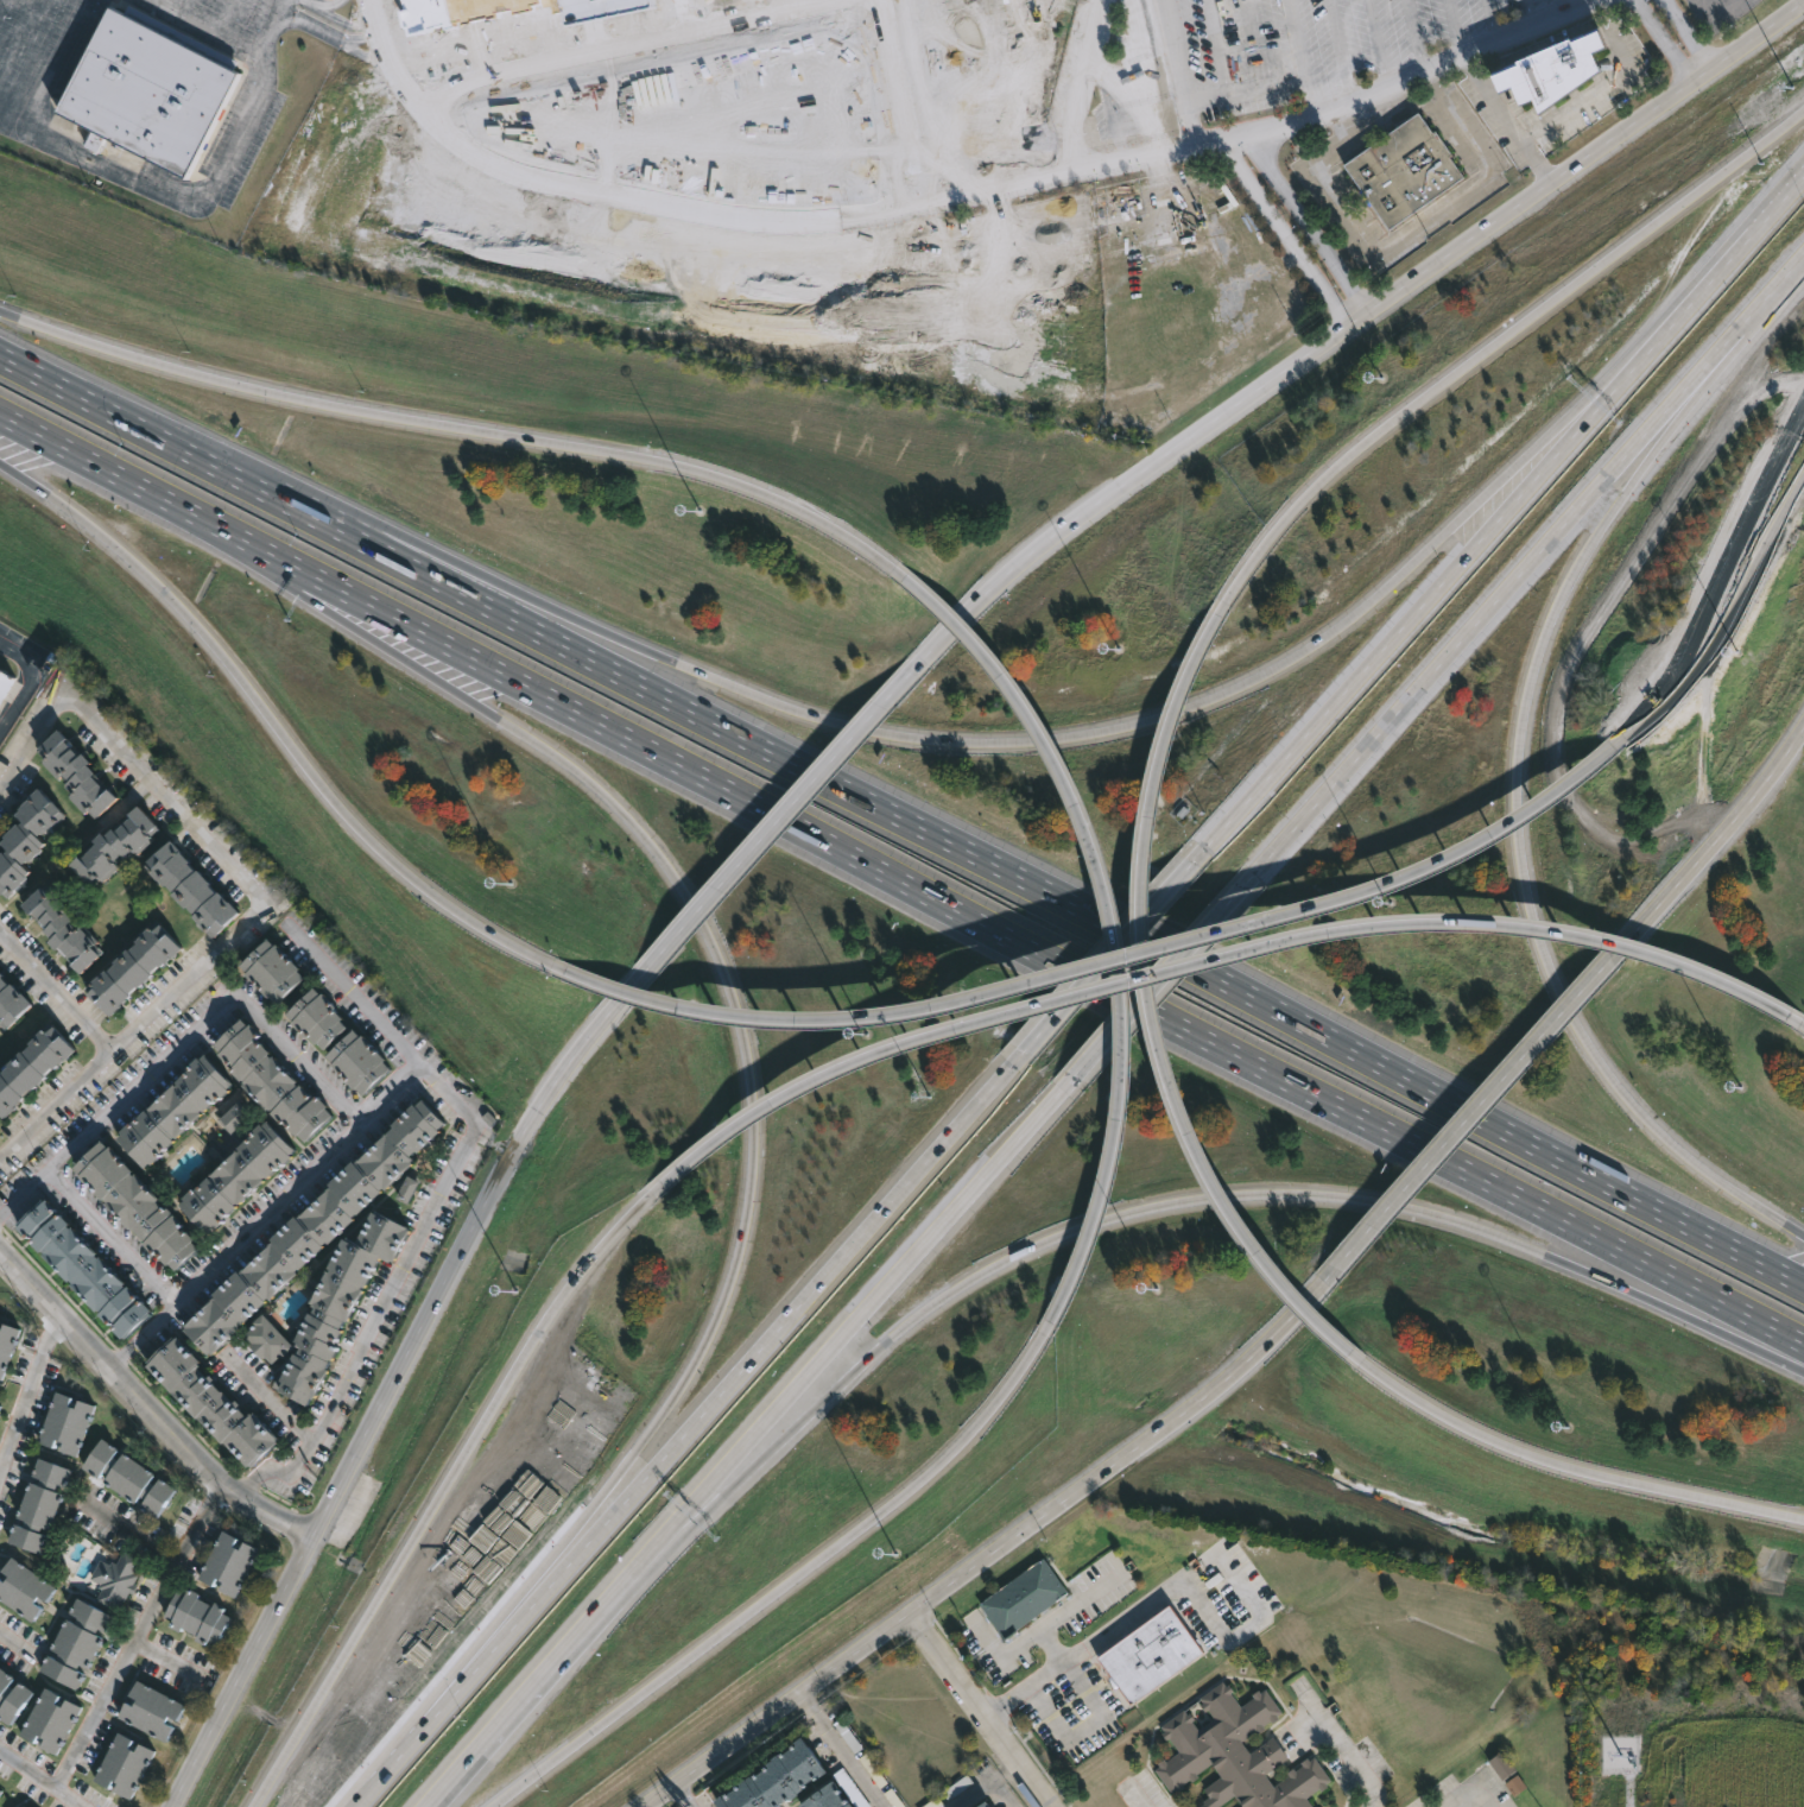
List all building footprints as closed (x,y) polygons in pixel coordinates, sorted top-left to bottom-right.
[(120,2),(235,62),(232,70),(235,72),(182,178),(100,135),(91,151),(72,141),(80,126),(52,112),(106,7),(115,12),(120,2)] [(1602,30),(1610,48),(1597,53),(1606,69),(1545,113),(1539,100),(1526,106),(1517,87),(1505,93),(1498,75),(1523,63),(1521,61),(1575,36),(1577,40),(1602,30)] [(1420,112),(1435,132),(1437,131),(1454,154),(1451,157),(1464,177),(1390,229),(1346,165),(1420,112)] [(14,678),(0,700),(0,670),(14,678)] [(77,752),(78,754),(81,752),(90,762),(87,764),(95,772),(93,775),(107,790),(109,788),(119,797),(99,816),(96,815),(94,817),(87,810),(83,813),(68,796),(71,792),(64,784),(67,782),(59,775),(57,778),(40,762),(44,757),(34,745),(53,726),(72,745),(71,746),(77,752)] [(4,895),(0,891),(0,849),(2,851),(6,846),(0,841),(0,839),(4,835),(1,833),(15,820),(18,822),(21,819),(14,811),(18,807),(17,804),(27,795),(30,796),(31,795),(29,792),(37,784),(59,807),(58,808),(62,811),(50,824),(42,832),(39,829),(36,832),(44,840),(39,844),(40,846),(27,859),(26,858),(23,861),(31,870),(11,890),(10,889),(4,895)] [(148,834),(153,840),(135,855),(133,853),(126,860),(122,855),(116,861),(119,865),(100,883),(97,879),(90,886),(69,865),(78,857),(81,859),(96,845),(94,842),(102,833),(106,836),(138,805),(157,826),(148,834)] [(176,849),(186,860),(185,861),(208,882),(207,883),(214,891),(216,890),(235,909),(214,933),(213,931),(209,934),(189,914),(191,911),(169,892),(170,890),(163,883),(160,885),(138,864),(152,849),(154,852),(167,839),(177,848),(176,849)] [(38,885),(44,891),(48,889),(64,905),(62,908),(71,917),(65,923),(72,930),(77,925),(94,942),(91,944),(97,952),(95,954),(97,955),(78,974),(69,965),(71,962),(57,948),(53,950),(44,940),(48,936),(42,930),(44,928),(30,912),(27,915),(18,905),(38,885)] [(158,923),(179,946),(157,965),(156,963),(148,971),(151,972),(107,1015),(84,992),(91,985),(88,981),(96,973),(97,974),(105,968),(125,947),(127,948),(134,941),(133,940),(148,924),(152,929),(158,923)] [(273,941),(276,944),(278,942),(302,967),(299,969),(306,977),(279,1003),(271,996),(270,997),(246,972),(247,971),(241,963),(268,937),(273,941)] [(27,1003),(0,1027),(0,980),(4,984),(6,981),(27,1003)] [(317,988),(323,994),(324,993),(348,1017),(343,1022),(354,1031),(356,1029),(363,1037),(365,1036),(388,1060),(386,1062),(394,1069),(367,1097),(359,1088),(357,1091),(333,1066),(335,1063),(328,1056),(330,1054),(321,1043),(318,1045),(309,1036),(308,1038),(293,1024),(295,1023),(287,1015),(316,987),(317,988)] [(240,1017),(247,1024),(249,1022),(259,1032),(255,1036),(314,1098),(317,1094),(328,1106),(325,1107),(333,1114),(305,1141),(298,1133),(296,1136),(289,1126),(290,1125),(284,1118),(279,1122),(242,1082),(245,1081),(242,1079),(240,1080),(230,1070),(233,1068),(217,1051),(220,1050),(213,1043),(240,1017)] [(11,1105),(0,1116),(0,1070),(2,1068),(0,1064),(5,1061),(4,1060),(23,1045),(23,1044),(38,1030),(40,1034),(49,1026),(69,1051),(46,1070),(45,1069),(37,1075),(40,1079),(18,1098),(19,1100),(12,1106),(11,1105)] [(204,1053),(234,1085),(205,1113),(203,1111),(159,1152),(160,1155),(150,1164),(148,1163),(144,1168),(115,1138),(120,1133),(118,1131),(128,1122),(129,1123),(144,1108),(145,1111),(157,1099),(159,1101),(162,1099),(160,1098),(165,1093),(165,1092),(175,1082),(173,1081),(188,1068),(186,1066),(196,1056),(198,1059),(204,1053)] [(254,1112),(234,1132),(220,1118),(240,1098),(254,1112)] [(424,1099),(447,1123),(438,1130),(441,1132),(432,1141),(435,1143),(428,1149),(425,1146),(418,1154),(416,1151),(411,1156),(414,1160),(412,1162),(413,1164),(401,1175),(403,1176),(359,1218),(356,1215),(354,1218),(356,1220),(346,1231),(347,1232),(341,1236),(340,1234),(329,1245),(327,1243),(324,1246),(325,1247),(300,1271),(298,1270),(296,1272),(298,1275),(270,1301),(268,1299),(265,1301),(266,1302),(242,1326),(241,1325),(238,1327),(240,1329),(213,1356),(210,1353),(208,1356),(185,1331),(188,1328),(185,1326),(215,1297),(213,1295),(238,1271),(240,1274),(273,1243),(271,1239),(295,1217),(298,1219),(331,1188),(328,1184),(353,1162),(355,1164),(394,1127),(392,1125),(414,1104),(417,1106),(424,1099)] [(266,1120),(296,1150),(291,1154),(292,1156),(285,1163),(283,1162),(239,1203),(236,1202),(235,1205),(236,1206),(223,1219),(224,1221),(214,1232),(211,1230),(208,1234),(179,1205),(184,1200),(182,1198),(190,1189),(192,1192),(236,1150),(238,1151),(239,1150),(238,1148),(254,1131),(253,1130),(260,1123),(262,1124),(266,1120)] [(102,1142),(107,1146),(109,1145),(128,1165),(127,1167),(131,1170),(128,1173),(131,1175),(134,1173),(159,1199),(157,1201),(165,1209),(167,1207),(196,1238),(191,1241),(197,1247),(175,1269),(169,1263),(166,1265),(152,1251),(151,1252),(143,1244),(145,1241),(131,1226),(128,1228),(103,1202),(105,1201),(102,1199),(101,1200),(77,1175),(78,1174),(71,1167),(100,1139),(102,1142)] [(397,1198),(408,1204),(420,1183),(409,1176),(397,1198)] [(38,1200),(40,1202),(42,1201),(147,1310),(118,1339),(12,1230),(14,1227),(12,1225),(38,1200)] [(412,1231),(395,1264),(382,1257),(348,1323),(344,1321),(341,1329),(343,1331),(335,1346),(338,1348),(328,1370),(329,1371),(314,1401),(311,1400),(308,1407),(274,1389),(279,1379),(281,1380),(285,1373),(287,1375),(290,1371),(284,1369),(286,1364),(291,1366),(292,1363),(291,1363),(295,1354),(297,1356),(302,1347),(295,1344),(300,1332),(304,1334),(305,1332),(298,1327),(299,1323),(303,1325),(309,1314),(312,1315),(316,1308),(310,1304),(344,1238),(347,1240),(348,1238),(357,1243),(374,1211),(412,1231)] [(295,1345),(274,1365),(265,1354),(261,1358),(248,1344),(252,1340),(245,1333),(255,1323),(253,1321),(262,1312),(295,1345)] [(5,1363),(0,1378),(0,1323),(17,1329),(12,1345),(14,1346),(8,1364),(5,1363)] [(173,1337),(175,1338),(177,1335),(200,1359),(197,1361),(200,1364),(198,1366),(207,1375),(208,1373),(213,1378),(211,1380),(221,1390),(232,1401),(234,1398),(239,1403),(236,1405),(245,1414),(249,1409),(278,1438),(277,1439),(278,1441),(260,1458),(257,1454),(246,1465),(223,1440),(221,1442),(197,1416),(196,1417),(146,1364),(148,1363),(146,1360),(172,1334),(173,1337)] [(90,1423),(83,1440),(81,1439),(74,1457),(34,1443),(53,1392),(93,1408),(87,1422),(90,1423)] [(173,1490),(154,1518),(80,1468),(100,1439),(173,1490)] [(63,1486),(62,1489),(53,1486),(51,1492),(59,1495),(46,1530),(38,1528),(36,1533),(45,1536),(38,1555),(5,1543),(11,1524),(19,1528),(21,1522),(13,1518),(26,1483),(36,1486),(37,1479),(30,1477),(36,1459),(69,1471),(63,1486)] [(239,1549),(240,1549),(243,1543),(258,1550),(243,1582),(242,1581),(233,1599),(219,1592),(223,1582),(216,1579),(211,1588),(196,1580),(221,1531),(236,1540),(233,1547),(239,1549)] [(140,1560),(133,1573),(137,1575),(132,1585),(137,1587),(133,1594),(128,1592),(124,1601),(121,1600),(115,1611),(95,1600),(101,1591),(97,1588),(99,1585),(89,1579),(99,1560),(109,1566),(112,1562),(115,1565),(124,1550),(140,1560)] [(29,1623),(0,1603),(0,1580),(2,1582),(6,1579),(0,1575),(0,1570),(8,1559),(52,1588),(42,1604),(34,1599),(33,1603),(39,1607),(29,1623)] [(1069,1593),(1005,1639),(980,1605),(1044,1559),(1069,1593)] [(186,1588),(197,1594),(195,1598),(210,1606),(213,1603),(223,1609),(221,1613),(229,1617),(215,1644),(207,1641),(203,1647),(192,1641),(195,1636),(179,1629),(177,1634),(165,1626),(169,1622),(162,1618),(177,1590),(184,1593),(186,1588)] [(113,1619),(105,1635),(96,1630),(93,1636),(101,1639),(97,1647),(99,1647),(93,1661),(91,1660),(86,1670),(77,1667),(75,1672),(82,1675),(75,1692),(37,1673),(45,1657),(53,1662),(57,1656),(49,1651),(64,1622),(72,1625),(76,1619),(68,1616),(76,1600),(113,1619)] [(1204,1655),(1131,1705),(1099,1657),(1171,1606),(1204,1655)] [(7,1727),(0,1721),(0,1672),(11,1680),(7,1685),(13,1689),(17,1683),(32,1694),(7,1727)] [(1308,1796),(1315,1806),(1245,1806),(1235,1794),(1219,1806),(1209,1806),(1204,1800),(1210,1795),(1204,1788),(1222,1775),(1213,1763),(1197,1774),(1199,1776),(1194,1781),(1191,1777),(1183,1783),(1185,1787),(1179,1792),(1177,1788),(1172,1792),(1156,1769),(1160,1765),(1158,1763),(1165,1758),(1166,1761),(1179,1751),(1169,1737),(1166,1739),(1161,1732),(1165,1730),(1161,1726),(1184,1708),(1188,1713),(1190,1712),(1196,1718),(1192,1720),(1198,1729),(1215,1717),(1208,1708),(1205,1711),(1201,1704),(1203,1702),(1199,1697),(1223,1680),(1227,1685),(1229,1683),(1234,1689),(1232,1692),(1242,1706),(1254,1697),(1252,1693),(1259,1688),(1261,1691),(1266,1687),(1283,1711),(1278,1714),(1280,1717),(1274,1721),(1272,1719),(1264,1725),(1266,1727),(1260,1732),(1258,1730),(1242,1740),(1251,1752),(1274,1735),(1290,1756),(1266,1774),(1276,1786),(1290,1774),(1287,1771),(1295,1767),(1296,1769),(1304,1764),(1302,1761),(1309,1756),(1310,1759),(1316,1756),(1333,1778),(1327,1782),(1329,1784),(1322,1789),(1321,1787),(1308,1796)] [(183,1707),(176,1721),(167,1717),(164,1723),(172,1727),(165,1740),(118,1716),(124,1704),(132,1707),(135,1700),(127,1695),(134,1682),(183,1707)] [(57,1708),(59,1710),(63,1702),(77,1710),(70,1721),(74,1723),(64,1740),(61,1738),(52,1752),(18,1732),(40,1691),(56,1699),(52,1706),(57,1708)] [(132,1748),(134,1749),(138,1740),(152,1749),(144,1764),(147,1767),(139,1784),(134,1781),(127,1796),(112,1789),(116,1781),(112,1778),(107,1787),(90,1778),(115,1730),(132,1738),(128,1745),(132,1748)] [(780,1805),(777,1806),(718,1806),(713,1799),(723,1790),(727,1790),(735,1786),(738,1782),(736,1781),(742,1776),(748,1773),(751,1775),(764,1767),(761,1765),(770,1757),(768,1756),(774,1752),(777,1755),(780,1752),(779,1751),(791,1744),(793,1740),(792,1739),(800,1733),(827,1769),(815,1777),(814,1775),(805,1781),(808,1783),(796,1790),(797,1792),(787,1799),(785,1797),(778,1802),(780,1805)] [(1489,1761),(1502,1781),(1516,1771),(1503,1752),(1489,1761)] [(849,1800),(854,1806),(801,1806),(798,1802),(833,1777),(837,1784),(836,1786),(847,1801),(849,1800)] [(993,1805),(990,1806),(975,1806),(988,1797),(993,1805)]
